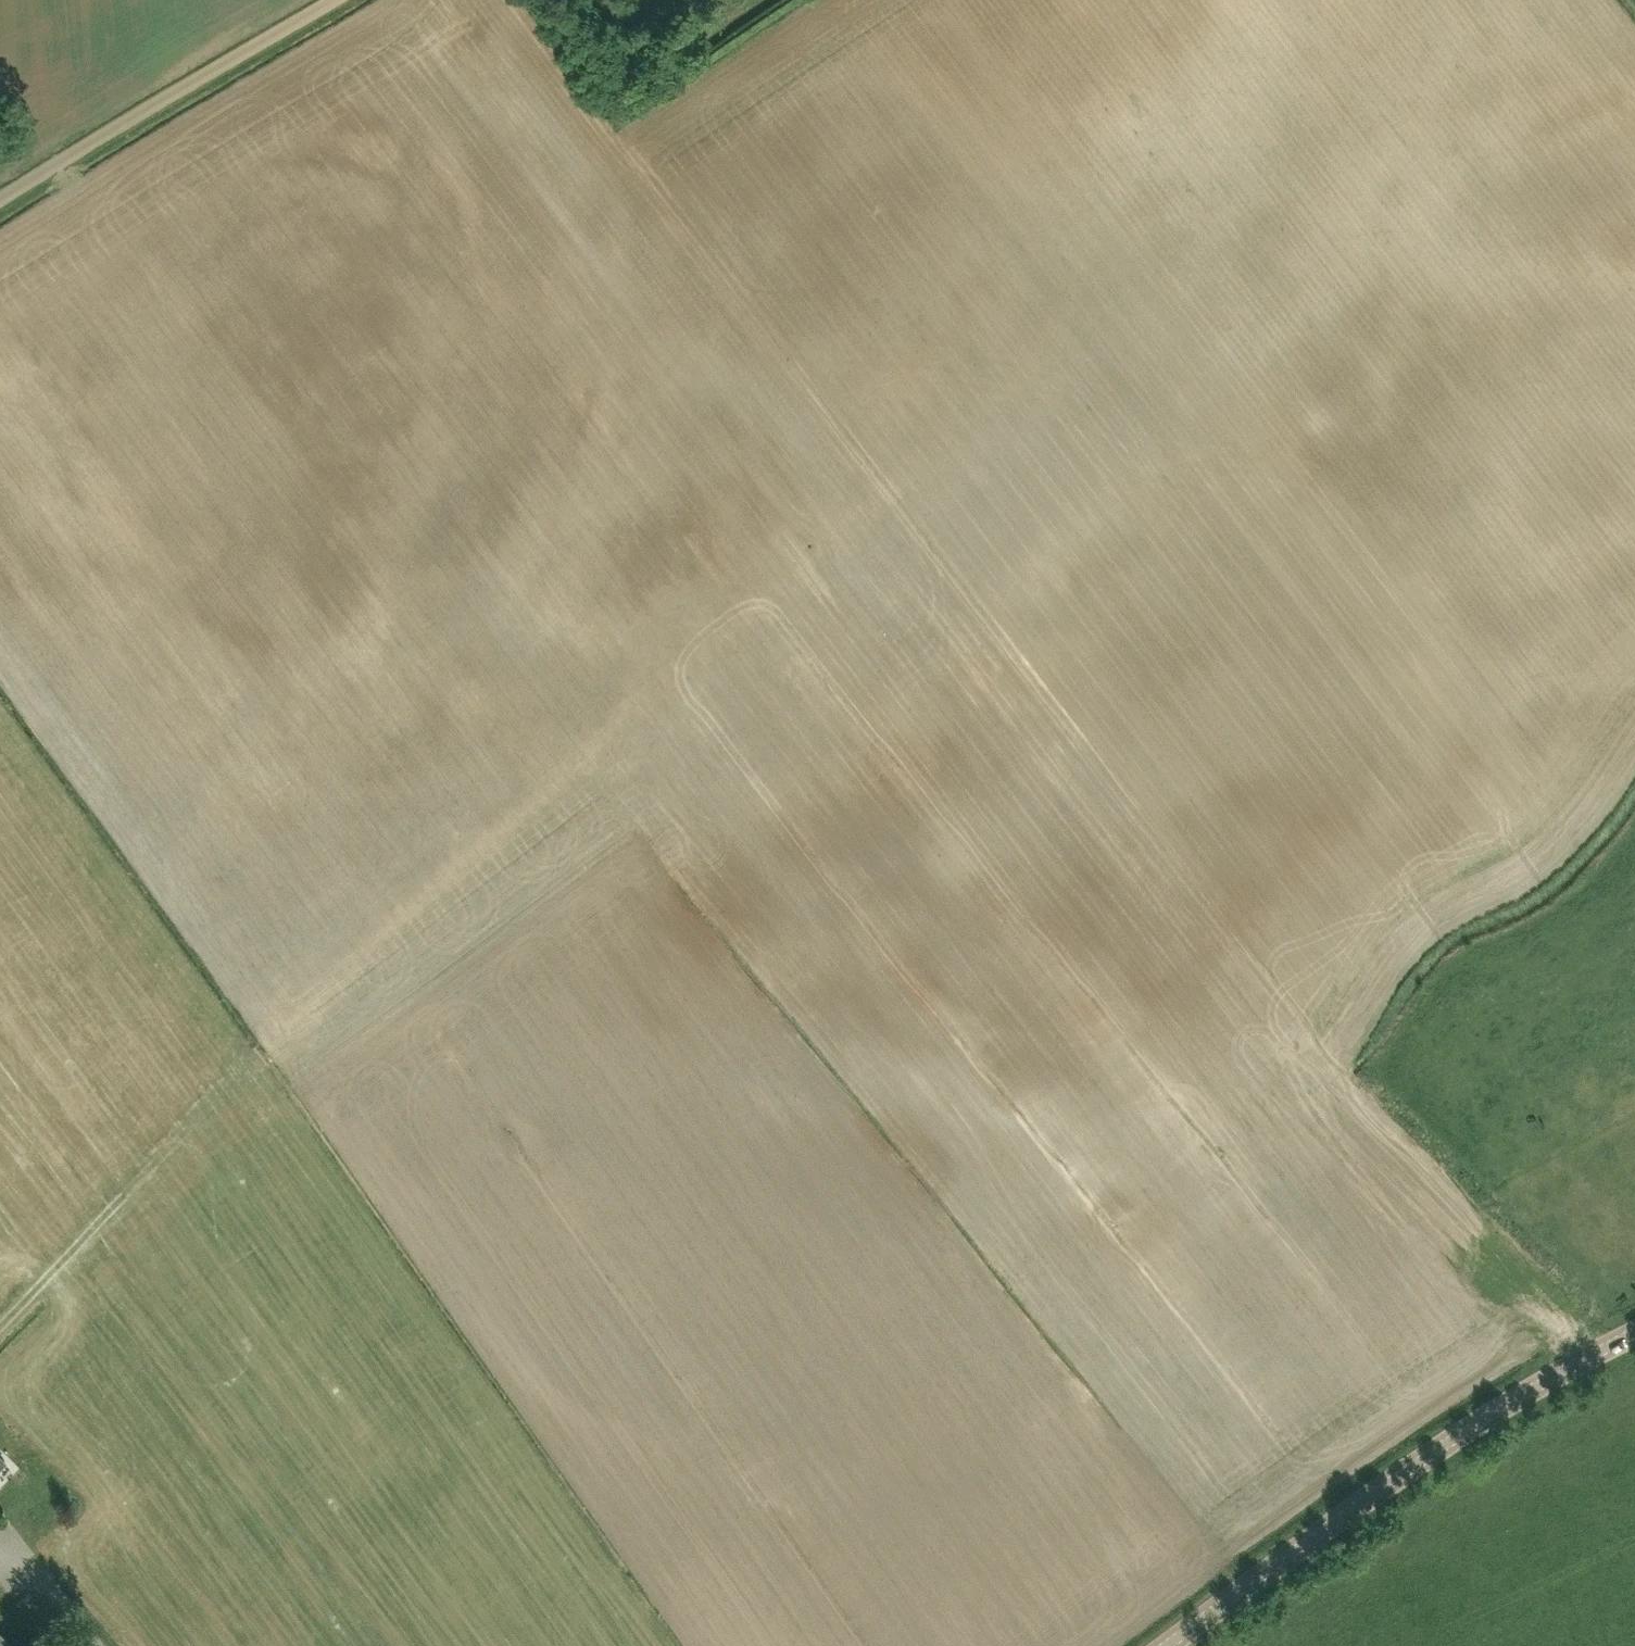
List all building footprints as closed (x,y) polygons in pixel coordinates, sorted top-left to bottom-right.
[(8,1597),(0,1590),(0,1607),(8,1597)] [(0,1633),(0,1645),(13,1645),(0,1633)]
